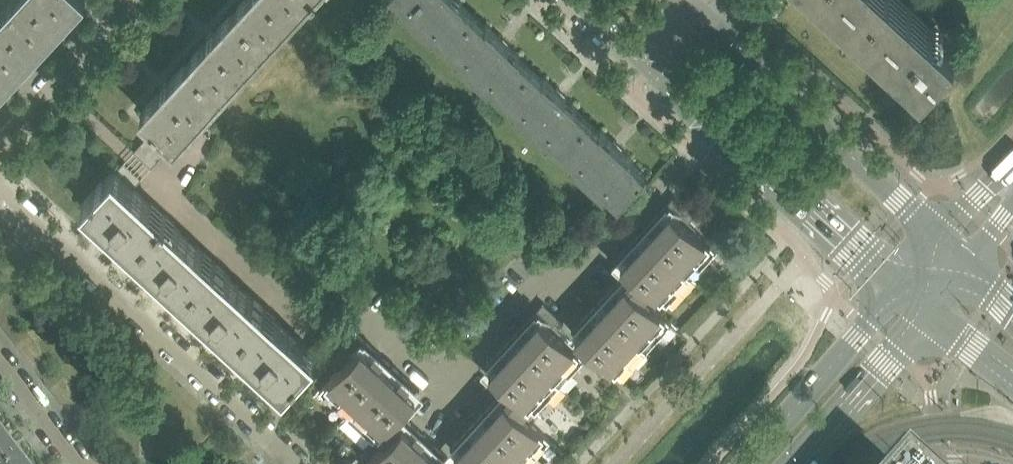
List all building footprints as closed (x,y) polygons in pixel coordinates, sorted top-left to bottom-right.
[(73,0),(11,0),(0,12),(0,79),(73,0)] [(233,11),(266,40),(302,0),(243,0),(233,11)] [(474,14),(459,0),(402,0),(402,1),(400,4),(433,34),(435,32),(447,43),(474,14)] [(920,82),(953,46),(903,0),(832,0),(920,82)] [(233,11),(207,39),(188,60),(221,91),(266,40),(233,11)] [(474,14),(447,43),(459,54),(456,56),(489,87),(492,84),(504,96),(531,66),(474,14)] [(157,125),(175,141),(221,91),(188,60),(141,111),(157,125)] [(560,147),(587,118),(531,66),(504,96),(516,107),(514,109),(547,140),(549,137),(560,147)] [(645,172),(619,147),(587,118),(560,147),(573,159),(571,162),(604,193),(607,190),(617,199),(616,199),(618,201),(645,172)] [(175,141),(157,125),(149,134),(167,150),(175,141)] [(167,150),(149,134),(142,142),(159,158),(167,150)] [(159,158),(142,142),(134,151),(151,167),(159,158)] [(116,170),(134,186),(142,177),(124,161),(116,170)] [(134,186),(116,170),(113,167),(82,201),(134,249),(167,213),(164,211),(162,212),(134,186)] [(621,377),(622,376),(672,322),(645,299),(652,291),(667,304),(717,250),(687,222),(695,214),(675,195),(617,258),(629,269),(571,331),(621,377)] [(134,249),(162,275),(183,294),(214,260),(174,223),(176,221),(167,213),(134,249)] [(183,294),(213,321),(234,341),(265,307),(214,260),(183,294)] [(468,463),(528,463),(550,439),(528,419),(585,357),(555,330),(564,321),(544,302),(485,365),(515,392),(508,400),(501,393),(450,447),(468,463)] [(234,341),(263,367),(284,387),(315,353),(265,307),(234,341)] [(374,440),(381,447),(365,463),(448,463),(445,461),(449,457),(407,418),(400,426),(393,419),(420,390),(357,331),(338,352),(347,360),(320,390),(374,440)] [(9,445),(0,433),(0,451),(9,445)] [(9,445),(0,451),(0,463),(24,463),(9,445)]
